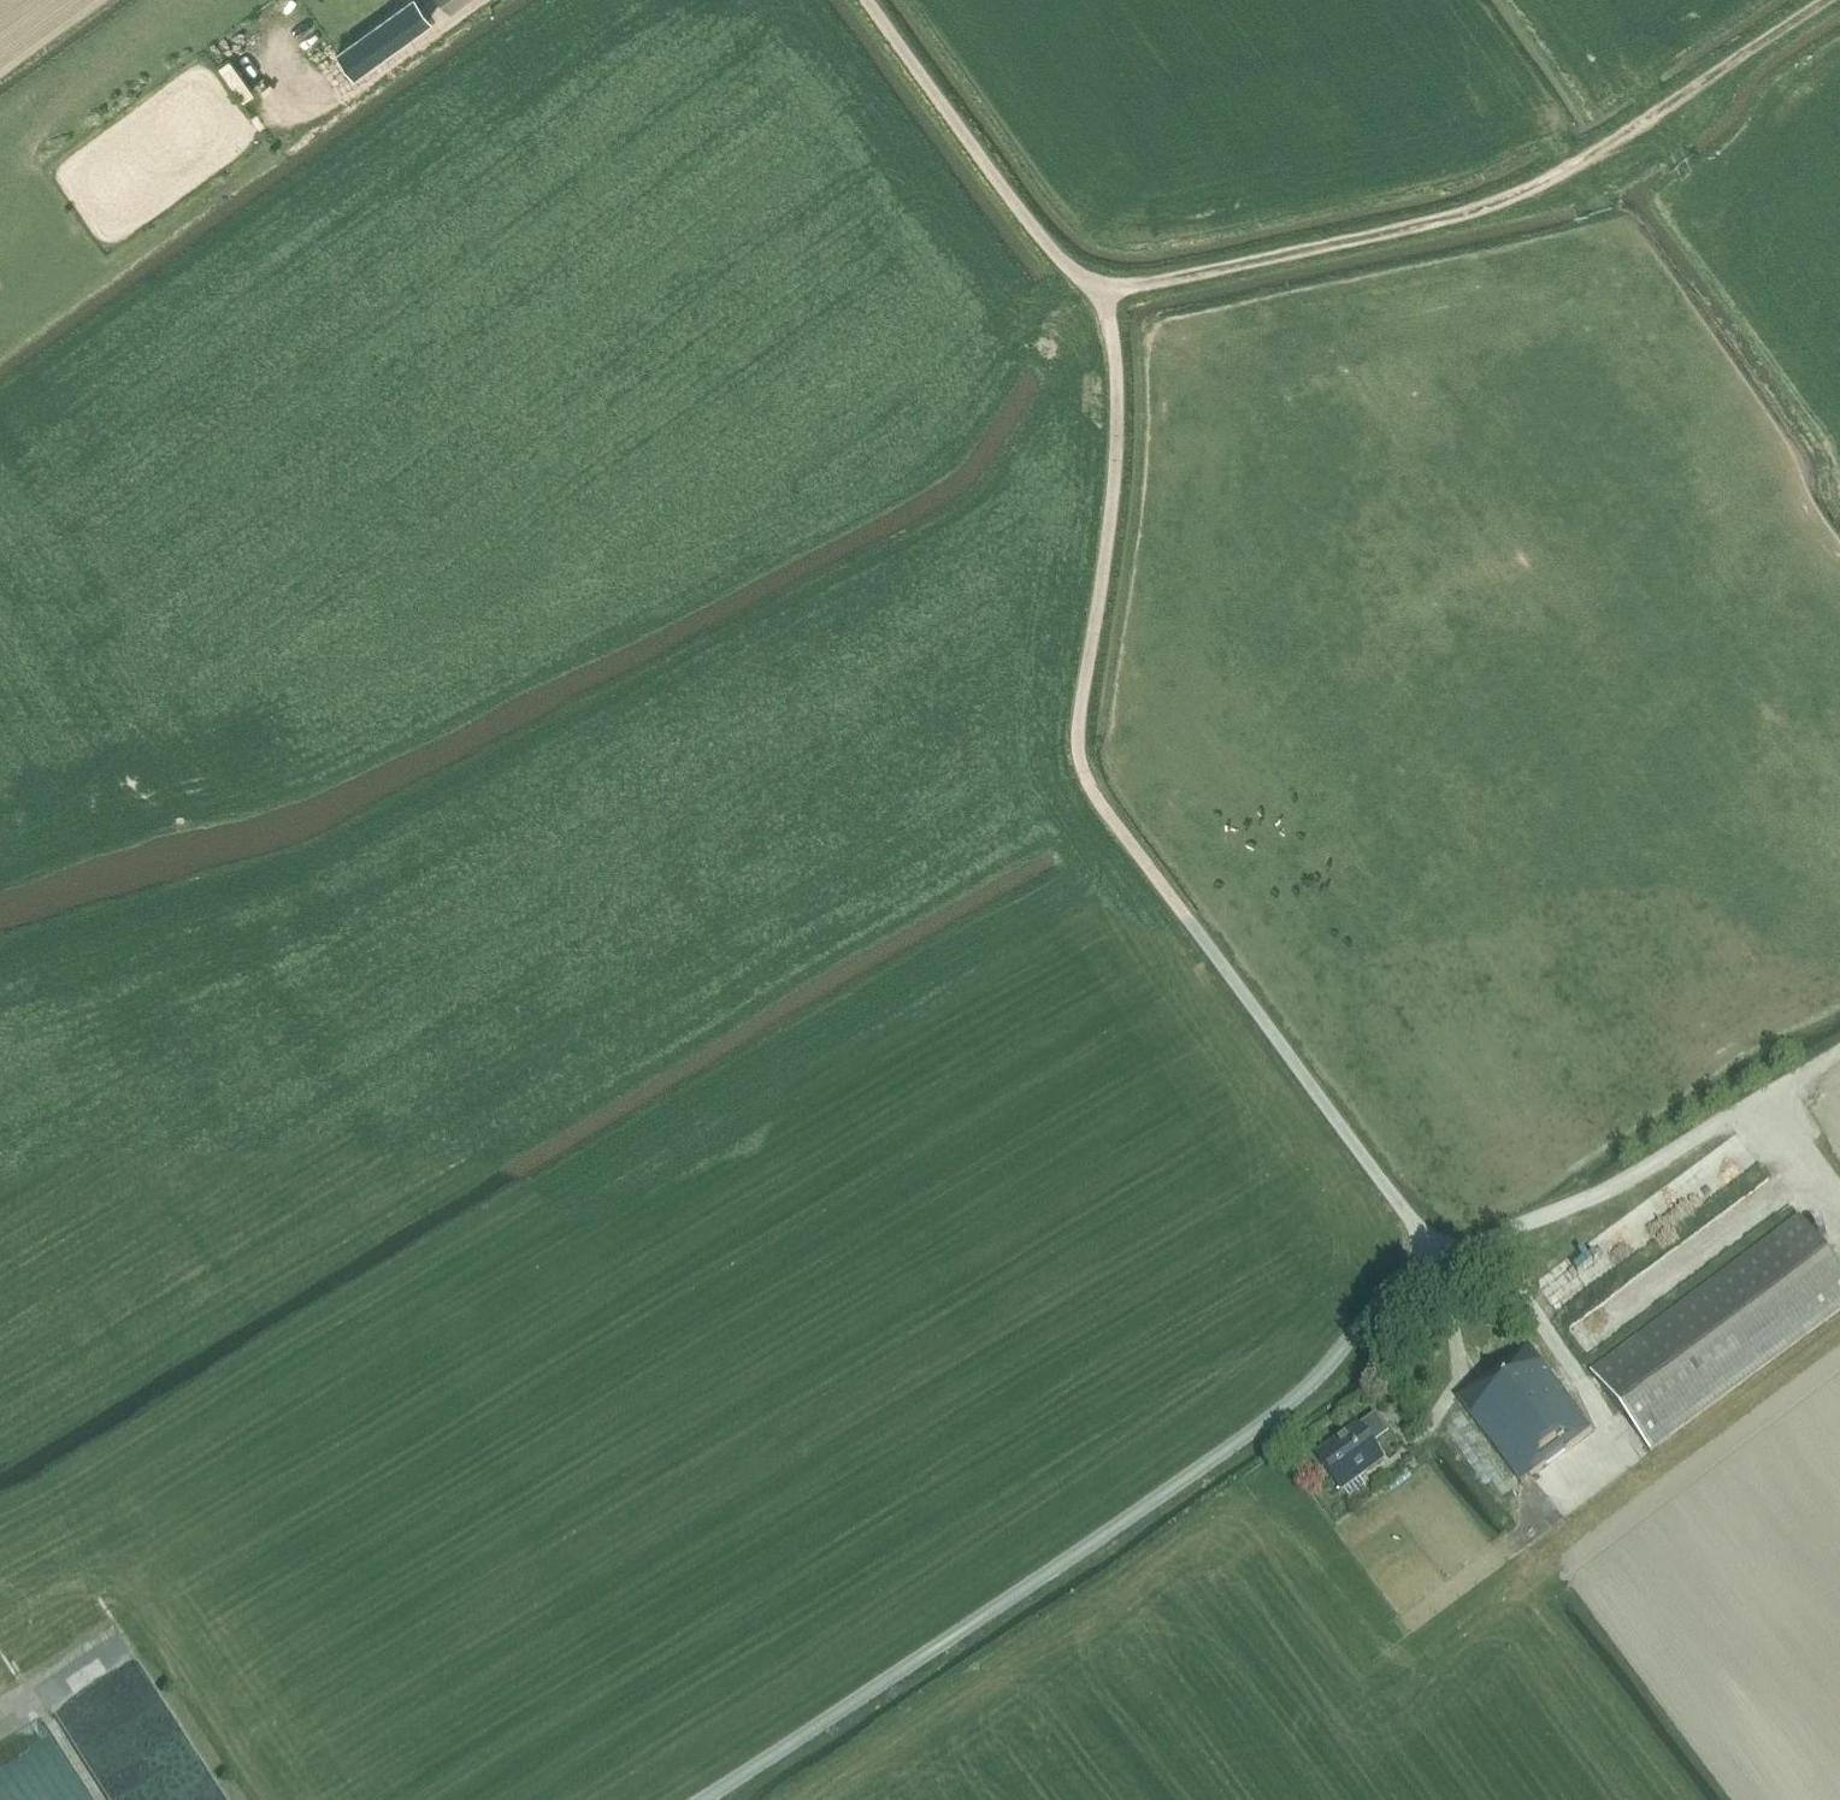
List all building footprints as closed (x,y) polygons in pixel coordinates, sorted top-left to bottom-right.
[(338,39),(356,66),(436,12),(428,0),(396,0),(338,39)] [(451,11),(466,0),(443,0),(451,11)] [(251,96),(274,78),(245,39),(221,57),(251,96)] [(1839,1311),(1839,1271),(1800,1217),(1591,1373),(1651,1452),(1839,1311)] [(1458,1399),(1521,1484),(1591,1432),(1528,1347),(1458,1399)] [(1382,1460),(1369,1442),(1378,1436),(1368,1423),(1360,1430),(1359,1428),(1319,1458),(1342,1490),(1382,1460)]
